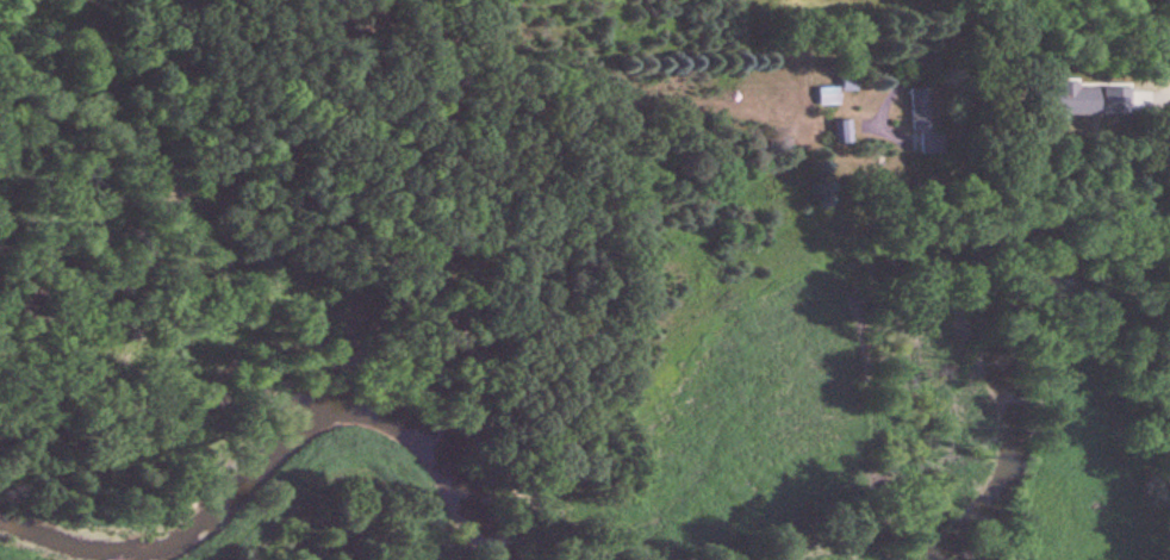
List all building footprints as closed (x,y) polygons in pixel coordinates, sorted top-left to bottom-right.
[(911,133),(932,133),(932,88),(911,88),(911,133)] [(843,144),(852,142),(848,122),(839,124),(843,144)]
